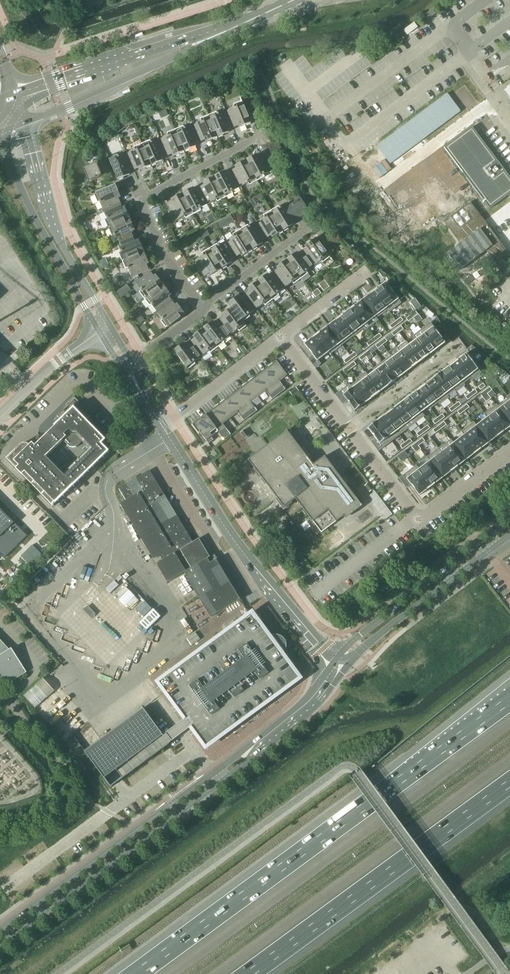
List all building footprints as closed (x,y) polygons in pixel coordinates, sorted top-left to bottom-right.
[(424,16),(427,20),(436,14),(433,9),(424,16)] [(418,28),(414,23),(404,30),(408,35),(418,28)] [(391,163),(460,112),(461,112),(461,111),(460,111),(448,94),(447,94),(378,145),(377,145),(377,146),(378,147),(390,163),(390,164),(391,164),(391,163)] [(235,107),(226,110),(233,127),(238,125),(239,128),(252,123),(242,101),(234,104),(235,107)] [(217,112),(209,115),(218,137),(229,132),(228,130),(233,127),(226,110),(218,114),(217,112)] [(194,121),(192,122),(200,141),(205,139),(206,142),(218,137),(209,115),(200,119),(201,121),(195,123),(194,121)] [(183,126),(175,129),(185,151),(196,146),(195,143),(200,141),(192,122),(190,122),(191,125),(184,128),(183,126)] [(444,148),(490,209),(509,194),(509,177),(472,127),(444,148)] [(168,134),(160,138),(167,156),(172,153),(173,156),(185,151),(175,129),(167,132),(168,134)] [(151,140),(142,143),(152,165),(163,160),(162,158),(167,156),(160,138),(152,142),(151,140)] [(135,149),(127,153),(134,170),(139,168),(140,170),(152,165),(142,143),(135,147),(135,149)] [(134,170),(127,153),(118,156),(117,154),(109,157),(118,179),(130,174),(129,172),(134,170)] [(258,154),(246,160),(257,181),(265,177),(264,174),(272,170),(264,153),(258,156),(258,154)] [(237,168),(231,171),(240,187),(248,183),(249,185),(257,181),(246,160),(235,166),(237,168)] [(89,176),(91,181),(103,176),(98,165),(86,170),(89,176)] [(225,171),(214,177),(225,197),(233,193),(232,191),(240,187),(231,171),(226,173),(225,171)] [(204,184),(199,187),(208,204),(216,200),(217,201),(225,197),(214,177),(203,182),(204,184)] [(99,210),(100,212),(121,203),(119,198),(121,197),(116,185),(94,194),(98,203),(100,202),(103,208),(99,210)] [(193,188),(183,194),(193,214),(201,210),(200,208),(208,204),(199,187),(194,190),(193,188)] [(193,214),(183,194),(171,199),(173,202),(167,204),(176,221),(184,216),(185,218),(193,214)] [(279,206),(271,210),(283,231),(294,224),(293,222),(307,214),(309,212),(302,203),(297,197),(289,203),(288,203),(280,208),(279,206)] [(471,202),(445,222),(462,244),(449,254),(461,270),(486,251),(493,260),(507,250),(471,202)] [(105,219),(108,228),(130,219),(125,207),(123,208),(121,203),(100,212),(101,214),(104,212),(107,219),(105,219)] [(265,217),(257,222),(267,238),(271,235),(273,237),(283,231),(271,210),(264,215),(265,217)] [(113,244),(113,245),(135,236),(133,231),(135,230),(130,219),(108,228),(112,236),(114,235),(117,242),(113,244)] [(248,225),(240,229),(253,250),(263,243),(262,241),(267,238),(257,222),(249,227),(248,225)] [(234,236),(226,241),(236,257),(241,254),(242,256),(253,250),(240,229),(233,234),(234,236)] [(206,230),(200,233),(204,238),(209,235),(206,230)] [(119,253),(123,261),(144,252),(139,240),(137,241),(135,236),(113,245),(114,247),(118,245),(121,252),(119,253)] [(307,248),(303,251),(314,266),(322,261),(323,263),(331,257),(329,255),(333,252),(326,242),(322,245),(317,238),(306,246),(307,248)] [(217,244),(210,248),(222,268),(233,262),(231,260),(236,257),(226,241),(218,246),(217,244)] [(222,268),(210,248),(202,253),(203,255),(195,260),(205,276),(210,273),(211,275),(222,268)] [(297,252),(287,260),(301,279),(304,282),(311,277),(307,272),(314,266),(303,251),(298,254),(297,252)] [(144,252),(123,261),(126,269),(128,268),(132,277),(149,270),(147,264),(149,263),(144,252)] [(278,269),(274,272),(285,288),(293,282),(294,284),(301,279),(287,260),(277,267),(278,269)] [(139,292),(145,299),(164,285),(156,275),(154,276),(151,272),(136,283),(141,290),(139,292)] [(268,274),(258,281),(272,300),(279,295),(278,293),(285,288),(274,272),(270,276),(268,274)] [(474,279),(471,276),(465,280),(468,284),(474,279)] [(249,291),(245,294),(256,309),(263,305),(264,304),(265,306),(272,300),(258,281),(248,289),(249,291)] [(401,302),(386,282),(374,291),(389,312),(401,303),(401,302)] [(152,305),(157,312),(172,301),(169,296),(171,295),(164,285),(145,299),(150,306),(152,305)] [(389,312),(374,291),(362,300),(378,321),(379,320),(376,317),(386,309),(389,312)] [(229,303),(232,308),(232,307),(243,322),(244,322),(250,317),(249,315),(250,315),(250,314),(256,309),(245,294),(240,297),(239,296),(229,303)] [(378,321),(362,300),(351,309),(365,328),(366,330),(378,321)] [(172,301),(157,312),(163,320),(161,321),(166,328),(185,314),(178,304),(176,305),(172,301)] [(224,317),(219,320),(231,335),(238,330),(239,332),(247,326),(244,322),(243,322),(232,307),(232,308),(222,315),(224,317)] [(365,328),(351,309),(339,317),(353,336),(365,328)] [(141,316),(136,320),(140,324),(144,321),(141,316)] [(353,336),(339,317),(328,326),(342,345),(353,336)] [(213,321),(203,329),(218,348),(225,343),(223,341),(231,335),(219,320),(215,323),(213,321)] [(446,343),(431,323),(422,329),(437,349),(446,343)] [(342,345),(328,326),(316,335),(329,352),(330,354),(342,345)] [(195,338),(190,341),(202,357),(209,351),(211,353),(218,348),(203,329),(193,336),(195,338)] [(437,349),(422,329),(421,330),(414,336),(429,355),(437,349)] [(376,342),(382,337),(380,333),(373,338),(376,342)] [(329,352),(316,335),(305,344),(313,355),(308,358),(316,368),(321,364),(318,360),(329,352)] [(429,355),(414,336),(413,336),(416,340),(409,345),(406,341),(406,342),(421,361),(429,355)] [(369,346),(376,342),(373,338),(367,343),(369,346)] [(202,357),(190,341),(186,345),(184,343),(174,350),(188,369),(196,364),(194,362),(202,357)] [(421,361),(406,342),(397,348),(413,368),(421,361)] [(413,368),(397,348),(400,352),(393,357),(391,355),(391,356),(405,374),(413,368)] [(482,373),(475,364),(477,363),(472,357),(471,357),(470,358),(467,353),(458,360),(473,379),(482,373)] [(405,374),(391,356),(383,362),(396,380),(405,374)] [(473,379),(458,360),(450,366),(465,386),(465,385),(464,383),(470,378),(471,378),(472,380),(473,379)] [(280,381),(287,375),(277,361),(269,367),(262,372),(279,394),(286,389),(280,381)] [(396,380),(383,362),(375,368),(388,386),(396,380)] [(465,386),(450,366),(442,372),(457,392),(464,386),(465,386)] [(388,386),(375,368),(374,368),(376,370),(368,376),(365,372),(380,392),(388,386)] [(279,394),(262,372),(256,377),(255,377),(248,382),(259,397),(266,391),(273,399),(279,394)] [(380,392),(365,372),(357,379),(372,398),(380,392)] [(457,392),(442,372),(434,378),(449,398),(448,396),(455,390),(456,392),(457,392)] [(449,398),(434,378),(425,384),(440,404),(449,398)] [(372,398),(357,379),(358,381),(351,386),(349,384),(349,385),(364,405),(372,398)] [(251,402),(259,397),(248,382),(241,388),(234,393),(251,416),(258,411),(251,402)] [(440,404),(425,384),(417,391),(431,408),(438,403),(440,405),(440,404)] [(364,405),(349,385),(336,395),(343,404),(347,401),(355,411),(364,405)] [(290,392),(293,396),(299,391),(296,387),(290,392)] [(490,397),(488,394),(485,390),(480,394),(485,401),(490,397)] [(431,408),(417,391),(409,397),(424,416),(425,416),(422,412),(423,412),(429,407),(430,409),(431,408)] [(251,416),(234,393),(227,399),(227,398),(220,404),(231,418),(238,413),(244,421),(251,416)] [(68,407),(55,419),(57,421),(51,427),(53,429),(42,440),(36,446),(33,443),(30,445),(29,444),(27,443),(26,443),(24,443),(22,444),(21,445),(7,459),(17,469),(16,469),(23,475),(31,483),(45,497),(53,505),(101,458),(108,451),(101,443),(105,440),(95,430),(97,428),(91,422),(93,420),(80,407),(82,405),(74,396),(66,404),(68,407)] [(508,396),(507,397),(509,398),(498,406),(497,405),(496,405),(509,423),(509,399),(508,396)] [(424,416),(409,397),(401,403),(416,423),(424,417),(424,416)] [(416,423),(401,403),(393,409),(408,429),(416,423)] [(213,410),(206,415),(222,436),(229,431),(223,424),(231,418),(220,404),(212,409),(213,410)] [(496,405),(485,414),(500,434),(509,427),(509,423),(496,405)] [(408,429),(393,409),(385,415),(400,435),(408,429)] [(500,434),(485,414),(484,414),(487,418),(477,426),(474,422),(473,422),(489,443),(490,443),(490,442),(500,434)] [(201,418),(192,425),(199,434),(200,433),(207,441),(211,437),(218,432),(224,440),(225,439),(222,436),(206,415),(201,418)] [(400,435),(385,415),(377,421),(392,441),(400,435)] [(392,441),(377,421),(368,428),(376,438),(371,441),(378,451),(392,441)] [(489,443),(473,422),(470,425),(462,431),(477,452),(488,443),(489,444),(489,443)] [(241,433),(246,439),(250,436),(245,429),(241,433)] [(229,431),(222,436),(225,439),(231,434),(230,433),(229,431)] [(313,465),(287,431),(249,460),(284,506),(288,503),(296,498),(322,532),(360,503),(325,457),(313,465)] [(477,452),(462,431),(461,431),(464,435),(454,443),(451,439),(450,440),(466,461),(467,460),(477,452)] [(466,461),(450,440),(439,448),(454,469),(465,461),(466,461)] [(422,448),(420,445),(417,442),(412,446),(416,453),(422,448)] [(454,469),(439,448),(428,457),(443,478),(444,478),(444,477),(454,469)] [(443,478),(428,457),(427,457),(430,461),(419,469),(416,465),(416,466),(432,486),(442,478),(443,479),(443,478)] [(432,486),(416,466),(399,478),(407,488),(411,484),(420,495),(432,486)] [(130,482),(119,488),(126,500),(121,504),(154,558),(160,555),(163,560),(157,564),(168,582),(186,572),(188,576),(187,577),(199,596),(200,597),(212,617),(226,609),(239,601),(241,600),(242,599),(217,559),(216,559),(211,562),(209,558),(211,557),(199,538),(193,542),(191,543),(187,537),(166,502),(168,501),(169,500),(161,488),(159,489),(148,472),(150,470),(148,471),(146,472),(144,474),(137,478),(130,482)] [(369,483),(365,486),(370,492),(374,489),(369,483)] [(393,514),(377,494),(371,499),(383,515),(386,519),(393,514)] [(6,555),(7,556),(27,536),(0,508),(0,549),(6,555)] [(33,546),(24,556),(35,568),(45,558),(33,546)] [(297,560),(293,564),(298,570),(302,567),(297,560)] [(116,580),(106,589),(110,593),(120,585),(116,580)] [(125,587),(117,595),(121,599),(129,591),(125,587)] [(135,596),(126,604),(131,608),(139,600),(135,596)] [(154,608),(140,623),(145,628),(147,630),(149,628),(161,616),(154,608)] [(253,613),(159,682),(206,747),(219,738),(221,736),(224,733),(226,730),(230,723),(232,720),(235,717),(238,715),(236,711),(240,708),(246,704),(253,713),(300,678),(284,656),(283,657),(282,655),(283,654),(284,654),(284,653),(285,652),(286,652),(286,651),(286,650),(287,649),(287,648),(287,647),(287,646),(287,645),(287,644),(287,643),(287,642),(286,642),(286,641),(286,640),(285,639),(284,638),(283,637),(281,636),(280,635),(279,635),(278,635),(277,635),(276,635),(275,635),(273,635),(272,635),(271,636),(270,636),(269,637),(268,635),(269,635),(253,613)] [(196,632),(187,639),(192,646),(201,640),(196,632)] [(7,685),(27,672),(12,648),(13,650),(12,651),(0,639),(0,681),(7,685)] [(144,709),(131,718),(85,751),(111,786),(105,777),(121,766),(124,770),(127,775),(170,744),(149,715),(144,709)]
